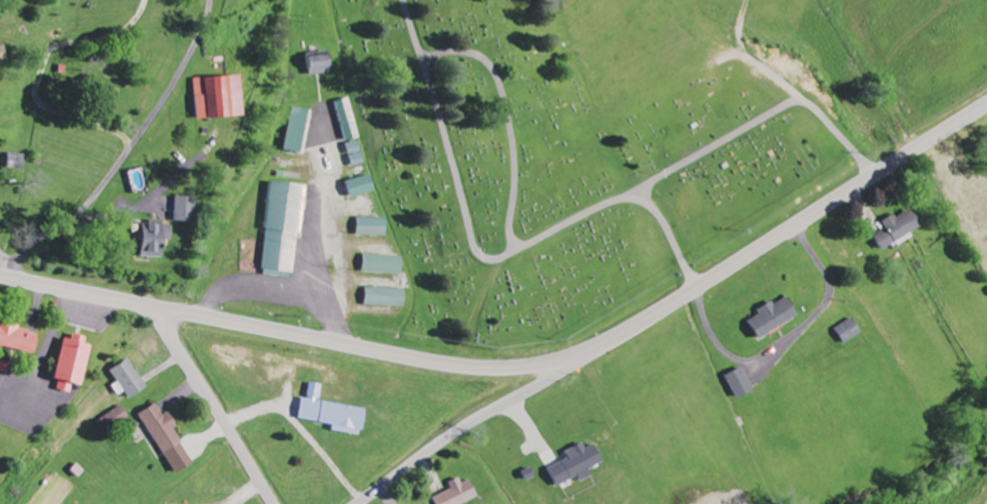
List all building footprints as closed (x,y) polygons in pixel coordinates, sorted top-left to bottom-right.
[(309,75),(335,73),(333,56),(307,58),(309,75)] [(247,118),(245,77),(197,79),(199,120),(247,118)] [(335,104),(345,143),(361,139),(351,100),(335,104)] [(305,155),(312,111),(294,108),(287,151),(305,155)] [(349,145),(352,167),(364,165),(361,143),(349,145)] [(28,155),(12,155),(12,169),(28,169),(28,155)] [(350,200),(377,193),(373,176),(346,183),(350,200)] [(299,276),(308,187),(274,183),(264,273),(278,274),(299,276)] [(195,223),(195,199),(176,198),(175,222),(195,223)] [(876,237),(884,252),(926,229),(915,208),(885,225),(887,230),(876,237)] [(359,236),(388,237),(388,220),(359,219),(359,236)] [(173,241),(173,227),(156,226),(156,223),(145,223),(144,258),(165,259),(166,241),(173,241)] [(405,257),(365,256),(365,274),(405,274),(405,257)] [(408,308),(409,290),(368,289),(368,307),(408,308)] [(802,319),(791,297),(759,312),(762,317),(752,322),(761,340),(802,319)] [(866,336),(859,320),(840,328),(847,344),(866,336)] [(38,354),(42,332),(1,326),(0,335),(0,348),(38,354)] [(85,388),(95,346),(83,344),(84,340),(69,336),(56,390),(73,394),(75,385),(85,388)] [(128,393),(132,400),(149,390),(133,361),(113,372),(119,384),(115,386),(120,397),(128,393)] [(756,393),(747,370),(730,376),(739,399),(756,393)] [(369,410),(322,403),(324,386),(312,384),(310,400),(304,399),(301,421),(335,426),(334,432),(364,437),(369,410)] [(141,416),(179,476),(198,464),(160,404),(141,416)] [(561,488),(583,477),(585,482),(596,477),(593,470),(608,463),(599,446),(590,450),(588,444),(569,453),(573,460),(553,470),(561,488)] [(437,503),(471,503),(482,500),(474,481),(465,484),(463,479),(451,484),(454,491),(435,498),(437,503)]
